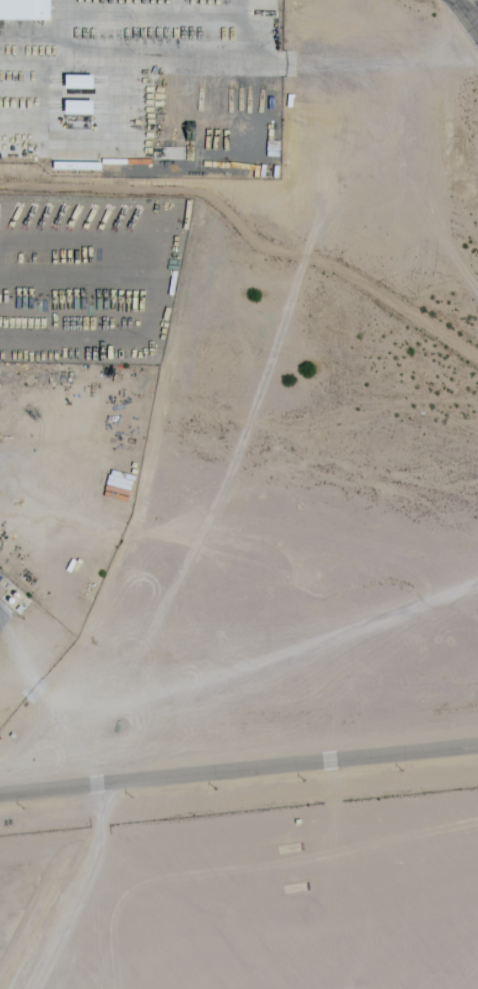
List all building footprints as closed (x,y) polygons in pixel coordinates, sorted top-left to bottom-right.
[(51,22),(52,0),(0,0),(0,21),(51,22)] [(67,76),(66,90),(94,90),(95,76),(67,76)] [(67,102),(66,115),(94,116),(94,102),(67,102)] [(66,118),(66,129),(93,130),(93,118),(66,118)]
